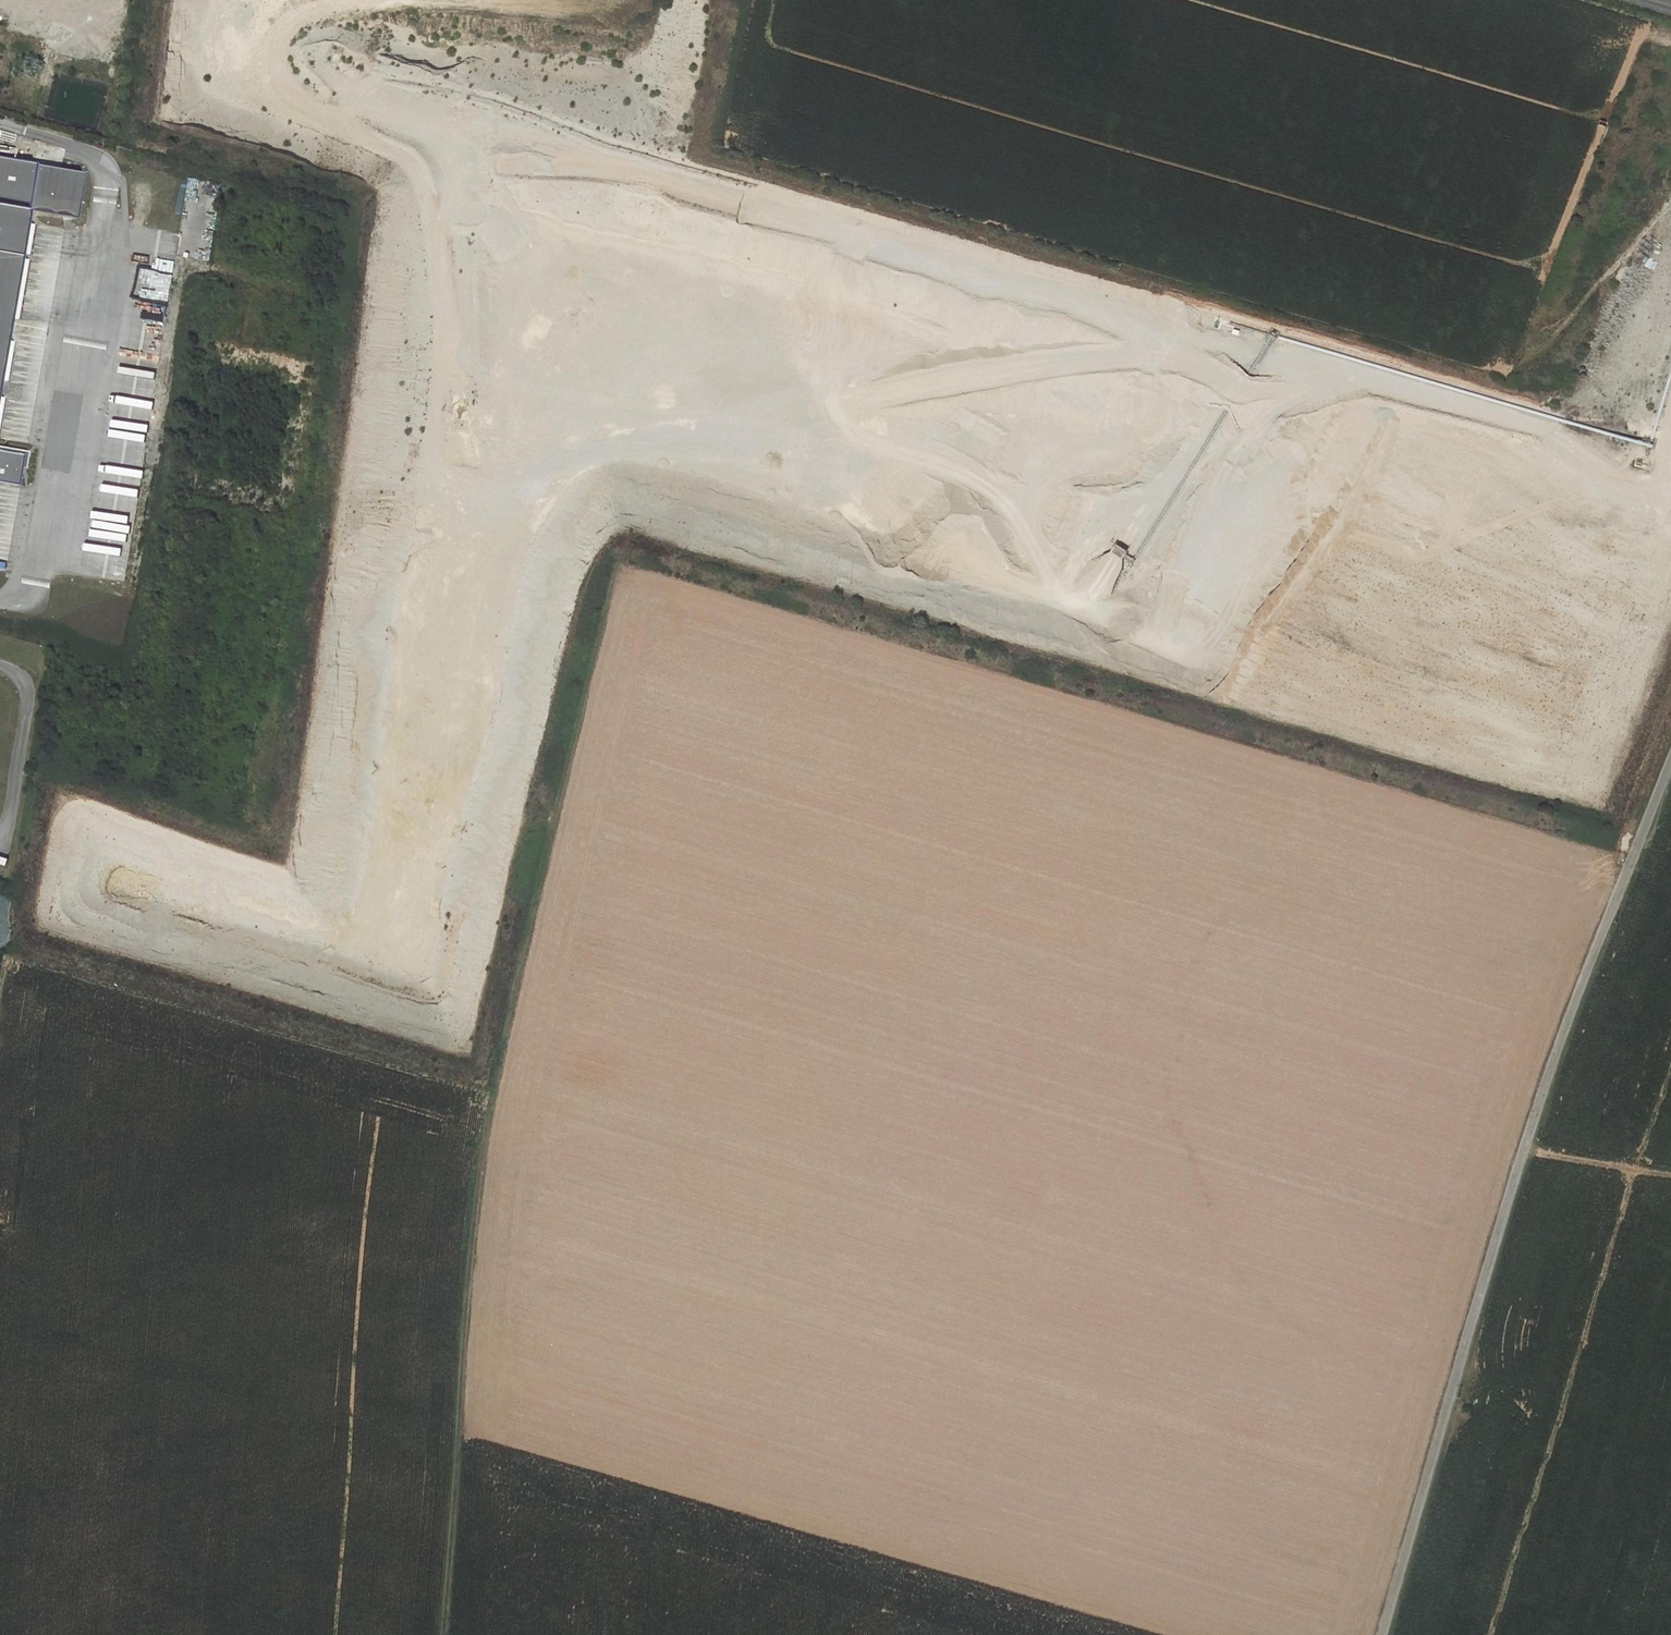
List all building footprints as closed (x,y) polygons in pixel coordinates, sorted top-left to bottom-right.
[(0,150),(0,157),(21,161),(22,154),(0,150)] [(24,263),(25,258),(30,228),(39,168),(0,162),(0,405),(1,400),(4,384),(10,345),(14,323),(24,263)] [(39,229),(30,228),(25,258),(34,260),(39,229)] [(33,265),(24,263),(14,323),(23,324),(33,265)] [(128,314),(123,353),(149,357),(154,317),(128,314)] [(10,345),(4,384),(13,386),(20,347),(10,345)] [(0,405),(0,442),(2,443),(9,402),(1,400),(0,405)] [(23,489),(29,459),(0,453),(0,484),(23,489)]
